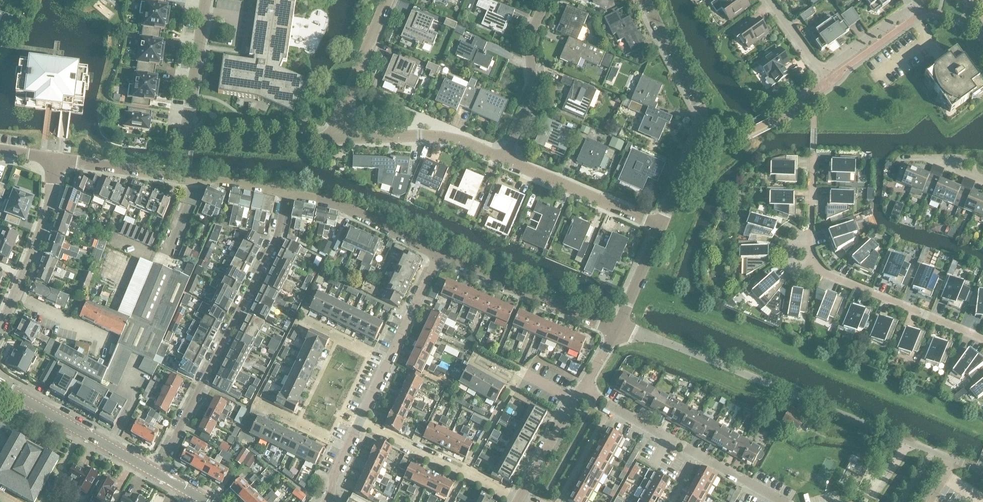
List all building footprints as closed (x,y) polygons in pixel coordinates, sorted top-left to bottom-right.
[(165,0),(152,0),(151,4),(141,3),(139,15),(144,16),(144,15),(168,19),(169,11),(166,11),(167,6),(164,6),(165,0)] [(263,2),(258,1),(249,63),(254,64),(253,69),(224,64),(223,64),(218,100),(249,104),(252,105),(254,105),(256,106),(258,106),(260,107),(262,107),(264,108),(294,121),(308,88),(307,87),(307,88),(279,76),(283,68),(286,69),(289,52),(294,23),(293,23),(295,7),(292,6),(291,0),(263,0),(263,2)] [(515,11),(488,0),(479,0),(477,6),(487,10),(485,16),(488,17),(485,25),(492,28),(491,30),(503,35),(509,21),(510,21),(515,11)] [(711,4),(716,12),(721,8),(729,19),(748,5),(744,0),(716,0),(711,4)] [(890,1),(889,0),(865,0),(870,7),(871,6),(874,11),(881,6),(882,7),(890,1)] [(560,33),(571,38),(577,41),(578,40),(589,14),(586,13),(587,9),(578,6),(577,9),(567,5),(559,25),(563,27),(560,33)] [(803,21),(815,13),(811,8),(799,16),(803,21)] [(846,12),(854,23),(859,19),(851,8),(846,12)] [(429,31),(434,21),(434,20),(424,16),(418,14),(412,11),(408,20),(407,22),(401,37),(416,43),(415,44),(418,46),(419,44),(423,46),(424,42),(433,46),(437,35),(429,31)] [(629,17),(621,21),(616,12),(604,18),(613,35),(617,33),(620,40),(625,38),(632,53),(645,46),(629,17)] [(854,23),(846,12),(841,15),(849,27),(854,23)] [(142,33),(160,36),(161,30),(164,30),(164,25),(167,26),(168,19),(144,15),(144,16),(143,27),(142,33)] [(821,21),(835,41),(849,31),(843,22),(842,23),(837,16),(832,20),(829,15),(821,21)] [(446,19),(443,26),(455,30),(457,24),(446,19)] [(759,21),(750,27),(746,21),(731,32),(736,40),(740,37),(748,47),(768,33),(759,21)] [(835,41),(821,21),(813,28),(816,32),(811,35),(816,42),(815,43),(821,51),(835,41)] [(139,51),(162,54),(163,47),(161,47),(162,42),(159,42),(160,36),(142,33),(141,39),(139,51)] [(461,41),(455,55),(473,63),(488,70),(493,58),(482,53),(487,42),(475,37),(471,46),(461,41)] [(606,52),(578,40),(577,41),(571,38),(568,45),(566,45),(560,59),(578,67),(581,59),(600,67),(606,52)] [(758,65),(767,77),(765,79),(770,87),(776,83),(777,83),(788,75),(781,66),(789,61),(780,49),(758,65)] [(977,97),(982,92),(982,86),(955,50),(942,60),(944,62),(925,76),(929,81),(931,80),(936,87),(934,88),(941,99),(943,97),(948,104),(946,105),(950,111),(964,101),(966,104),(977,97)] [(162,54),(139,51),(137,62),(138,62),(137,68),(155,71),(156,65),(158,66),(159,61),(161,61),(162,54)] [(413,76),(418,66),(418,65),(406,60),(400,58),(393,55),(390,64),(389,64),(388,66),(389,66),(383,81),(397,87),(397,88),(400,89),(400,88),(404,90),(406,86),(414,90),(419,79),(413,76)] [(55,66),(52,66),(39,64),(21,62),(15,105),(37,108),(37,109),(48,110),(62,112),(62,111),(66,112),(83,114),(89,70),(55,66)] [(428,62),(425,69),(431,71),(429,77),(434,79),(439,67),(428,62)] [(614,81),(619,69),(613,66),(608,78),(614,81)] [(155,71),(137,68),(136,75),(135,74),(134,86),(157,90),(158,82),(156,82),(156,78),(154,77),(155,71)] [(450,108),(457,111),(459,105),(465,108),(474,89),(478,78),(472,76),(468,83),(454,77),(451,83),(445,81),(436,101),(450,107),(450,108)] [(572,88),(564,105),(562,110),(584,119),(589,107),(593,97),(594,97),(596,91),(563,77),(560,83),(572,88)] [(641,77),(631,100),(655,111),(655,110),(658,104),(655,103),(663,85),(655,82),(655,83),(641,77)] [(131,104),(149,107),(150,101),(153,101),(154,97),(156,97),(157,90),(134,86),(129,85),(127,97),(132,98),(131,104)] [(474,89),(465,108),(472,111),(471,113),(478,116),(479,113),(492,119),(491,120),(498,124),(507,102),(488,93),(481,90),(480,91),(474,89)] [(669,124),(672,118),(655,110),(655,111),(631,100),(630,103),(624,100),(622,105),(628,107),(628,108),(645,116),(639,131),(651,137),(651,138),(658,141),(666,123),(669,124)] [(151,112),(128,108),(127,115),(126,114),(124,127),(148,131),(150,123),(148,122),(148,119),(150,119),(151,112)] [(544,148),(545,144),(566,152),(575,131),(549,120),(545,127),(542,126),(534,144),(544,148)] [(613,138),(610,143),(621,148),(624,142),(613,138)] [(581,153),(577,162),(598,171),(602,162),(601,161),(607,148),(587,139),(581,153)] [(632,151),(620,180),(641,190),(647,176),(657,180),(663,165),(632,151)] [(400,196),(402,195),(403,195),(404,194),(405,193),(405,192),(406,192),(410,178),(395,174),(397,166),(401,167),(400,175),(408,176),(409,159),(390,156),(390,159),(353,157),(353,168),(379,169),(378,183),(391,187),(391,189),(391,190),(391,192),(392,192),(393,193),(394,194),(395,195),(396,195),(398,195),(399,196),(400,196)] [(775,175),(775,182),(796,183),(797,175),(794,175),(795,164),(794,164),(794,165),(786,164),(786,156),(768,160),(768,164),(770,164),(770,176),(770,175),(775,175)] [(855,172),(855,163),(858,163),(858,157),(840,156),(840,162),(831,162),(831,161),(830,172),(828,172),(827,181),(849,182),(849,171),(855,172)] [(428,187),(438,191),(448,168),(425,159),(417,178),(430,183),(428,187)] [(911,188),(919,171),(903,164),(896,181),(911,188)] [(462,180),(465,181),(461,191),(450,187),(445,200),(469,210),(466,216),(473,219),(480,203),(474,201),(483,178),(466,171),(462,180)] [(920,197),(922,192),(927,194),(934,177),(919,171),(911,188),(912,188),(910,193),(920,197)] [(71,187),(83,192),(85,187),(96,191),(101,180),(90,175),(87,181),(76,176),(71,187)] [(101,180),(96,191),(93,197),(105,202),(114,179),(109,177),(108,177),(109,178),(107,182),(101,180)] [(934,177),(927,194),(932,196),(930,201),(941,205),(943,201),(950,184),(934,177)] [(114,179),(105,202),(116,206),(123,189),(117,187),(119,182),(120,182),(114,179)] [(123,189),(116,206),(127,211),(129,205),(139,183),(133,180),(130,186),(131,187),(129,192),(123,189)] [(139,183),(129,205),(140,210),(148,193),(141,190),(143,185),(144,186),(145,185),(139,183)] [(0,186),(0,198),(2,199),(8,186),(1,184),(0,186)] [(958,207),(965,190),(950,184),(943,201),(958,207)] [(508,237),(525,197),(525,196),(524,198),(518,195),(517,197),(512,195),(514,191),(502,186),(493,207),(507,213),(502,224),(489,218),(485,227),(508,237)] [(207,216),(218,189),(215,187),(214,189),(208,187),(202,202),(206,204),(202,214),(207,216)] [(15,191),(11,202),(29,209),(33,198),(29,197),(31,192),(21,188),(19,193),(15,191)] [(218,189),(207,216),(211,218),(216,208),(220,210),(228,191),(220,188),(220,190),(218,189)] [(774,210),(780,212),(778,216),(786,219),(788,215),(795,218),(796,205),(793,205),(794,194),(793,194),(785,194),(785,188),(767,188),(766,194),(769,194),(769,205),(774,205),(774,209),(774,210)] [(854,203),(854,195),(857,195),(857,188),(839,188),(838,194),(830,193),(829,193),(829,204),(827,204),(826,220),(827,220),(848,211),(848,210),(848,211),(848,203),(854,203)] [(67,189),(62,201),(77,206),(78,201),(88,205),(91,198),(67,189)] [(233,206),(229,226),(234,227),(236,222),(242,192),(231,189),(229,200),(228,205),(233,206)] [(148,193),(140,210),(151,215),(161,192),(155,190),(156,190),(154,195),(148,193)] [(965,190),(958,207),(974,213),(981,196),(965,190)] [(163,219),(170,202),(164,200),(166,195),(167,195),(167,194),(161,192),(151,215),(163,219)] [(242,192),(236,222),(241,223),(244,208),(249,209),(252,194),(242,192)] [(256,211),(252,231),(257,232),(265,197),(254,194),(251,210),(256,211)] [(974,213),(982,217),(982,197),(981,196),(974,213)] [(267,213),(272,214),(275,199),(265,197),(258,226),(257,232),(261,233),(264,223),(265,223),(267,213)] [(25,220),(29,209),(11,202),(6,200),(2,211),(8,214),(5,221),(19,226),(21,219),(25,220)] [(89,217),(87,217),(88,216),(75,211),(77,206),(62,201),(59,211),(88,221),(89,217)] [(897,201),(892,213),(899,216),(904,204),(897,201)] [(300,231),(305,205),(294,203),(291,218),(296,219),(294,229),(300,231)] [(560,212),(547,206),(546,207),(538,203),(534,212),(543,216),(536,231),(527,228),(521,241),(544,250),(560,212)] [(305,205),(300,231),(305,232),(307,222),(313,223),(316,208),(305,205)] [(317,235),(322,236),(328,210),(318,208),(314,223),(319,224),(317,235)] [(751,215),(747,225),(753,227),(750,235),(750,242),(757,242),(757,236),(772,238),(773,236),(774,234),(771,233),(775,223),(766,220),(768,214),(750,208),(748,214),(751,215)] [(335,228),(338,213),(328,210),(322,236),(321,242),(326,243),(330,227),(335,228)] [(55,222),(84,232),(85,227),(71,222),(73,217),(58,212),(55,222)] [(835,253),(842,248),(845,252),(854,244),(852,242),(853,241),(853,240),(851,235),(856,233),(852,223),(855,222),(853,216),(835,223),(837,228),(829,231),(833,242),(831,242),(835,253)] [(578,252),(576,257),(575,261),(581,263),(589,245),(583,242),(591,225),(574,218),(572,222),(572,221),(571,224),(570,226),(572,227),(568,237),(566,236),(562,245),(578,252)] [(84,232),(55,222),(51,232),(66,237),(68,232),(82,237),(84,232)] [(122,222),(119,230),(118,233),(123,235),(128,224),(122,222)] [(123,235),(129,237),(133,226),(128,224),(123,235)] [(216,225),(213,231),(220,234),(222,227),(216,225)] [(129,237),(134,240),(139,229),(133,226),(129,237)] [(340,249),(346,251),(352,254),(355,249),(362,233),(350,228),(340,249)] [(601,228),(594,243),(605,248),(611,233),(601,228)] [(13,247),(18,235),(3,229),(0,237),(0,242),(13,247)] [(134,240),(140,242),(145,231),(139,229),(134,240)] [(346,231),(341,229),(334,242),(340,245),(346,231)] [(140,242),(146,244),(150,233),(145,231),(140,242)] [(213,231),(209,240),(217,242),(220,234),(213,231)] [(244,241),(260,249),(264,240),(248,232),(241,231),(240,234),(246,236),(244,241)] [(151,247),(156,236),(150,233),(146,244),(151,247)] [(362,233),(355,249),(361,251),(357,260),(362,262),(373,238),(362,233)] [(69,251),(78,254),(80,249),(63,244),(65,239),(51,234),(47,244),(69,251)] [(600,255),(596,264),(594,269),(601,272),(602,268),(612,272),(617,259),(619,259),(627,240),(613,234),(603,256),(600,255)] [(298,238),(288,235),(287,239),(296,242),(297,243),(298,238)] [(874,253),(878,249),(870,241),(872,239),(868,235),(854,248),(858,252),(851,259),(859,266),(858,268),(857,268),(872,274),(878,258),(878,257),(878,258),(874,253)] [(96,249),(99,239),(93,236),(89,247),(96,249)] [(96,249),(97,250),(103,252),(106,245),(107,241),(100,238),(99,239),(96,249)] [(300,239),(298,238),(297,243),(308,248),(309,244),(308,243),(307,243),(299,239),(300,239)] [(373,238),(362,262),(367,264),(370,265),(377,249),(380,251),(383,244),(380,243),(381,241),(373,238)] [(286,240),(282,249),(298,257),(300,253),(305,255),(307,251),(302,249),(286,240)] [(231,246),(255,258),(260,249),(244,241),(241,246),(233,242),(231,246)] [(757,247),(757,242),(750,242),(738,241),(738,248),(741,248),(740,259),(746,259),(746,275),(746,276),(769,263),(768,261),(768,259),(767,259),(766,259),(766,248),(757,247)] [(5,264),(7,260),(8,260),(13,247),(0,242),(0,262),(5,264)] [(44,254),(59,259),(61,260),(63,255),(83,262),(85,257),(78,255),(78,254),(69,251),(47,244),(44,254)] [(386,289),(404,298),(421,261),(414,257),(416,254),(395,244),(394,248),(404,252),(386,289)] [(235,259),(250,267),(255,258),(231,246),(229,250),(237,254),(235,259)] [(206,248),(203,254),(209,256),(212,250),(206,248)] [(187,262),(190,255),(191,252),(182,249),(178,258),(184,260),(187,262)] [(298,257),(282,249),(277,258),(296,268),(301,271),(301,270),(303,266),(295,262),(298,257)] [(893,280),(892,283),(901,286),(909,266),(899,262),(901,257),(893,254),(894,251),(888,249),(881,266),(887,268),(884,276),(883,276),(893,280)] [(103,252),(97,250),(94,259),(100,261),(103,252)] [(188,260),(196,263),(199,257),(191,254),(188,260)] [(53,273),(65,277),(67,272),(55,268),(58,261),(43,256),(40,265),(54,270),(53,273)] [(312,265),(318,267),(322,259),(316,256),(312,264),(312,265)] [(291,277),(292,277),(296,268),(277,258),(272,267),(289,275),(288,276),(291,277)] [(581,272),(587,274),(593,261),(587,258),(581,272)] [(222,264),(246,276),(250,267),(235,259),(232,264),(224,261),(222,264)] [(206,262),(201,260),(200,260),(198,265),(204,268),(206,262)] [(938,278),(928,274),(930,269),(922,266),(923,263),(918,261),(911,278),(916,280),(913,288),(912,288),(922,292),(922,295),(930,298),(938,278)] [(153,263),(130,320),(166,334),(196,265),(188,262),(182,275),(153,263)] [(225,277),(241,285),(246,276),(222,264),(220,269),(228,272),(225,277)] [(361,278),(365,280),(372,266),(370,265),(367,264),(366,268),(361,278)] [(35,283),(46,287),(47,284),(49,284),(52,276),(63,280),(65,277),(53,273),(54,270),(40,265),(34,279),(36,279),(35,283)] [(201,274),(204,268),(198,265),(195,272),(201,274)] [(308,275),(314,277),(316,273),(315,272),(318,267),(318,268),(318,267),(312,265),(309,271),(307,274),(308,275)] [(286,281),(288,276),(289,275),(272,267),(268,276),(293,289),(295,285),(286,281)] [(80,283),(89,286),(94,274),(85,271),(80,283)] [(951,307),(959,310),(970,285),(952,278),(953,275),(947,273),(940,290),(945,292),(942,300),(952,304),(951,307)] [(314,277),(308,275),(306,280),(305,280),(304,283),(310,286),(311,283),(314,277)] [(760,276),(744,289),(748,294),(752,291),(759,300),(760,300),(766,307),(776,315),(779,314),(782,296),(777,292),(781,287),(783,284),(781,283),(780,282),(777,284),(771,276),(772,275),(771,275),(764,281),(760,276)] [(291,294),(293,289),(268,276),(263,286),(279,294),(282,289),(291,294)] [(221,286),(237,294),(241,285),(225,277),(223,282),(218,280),(216,284),(221,286)] [(339,280),(347,284),(354,287),(356,283),(341,277),(339,280)] [(452,300),(458,285),(447,281),(440,296),(452,300)] [(196,285),(191,282),(186,291),(192,294),(196,285)] [(218,290),(216,295),(232,303),(237,294),(221,286),(216,284),(211,282),(209,286),(218,290)] [(45,301),(65,309),(70,296),(49,289),(45,288),(46,287),(35,283),(34,283),(33,283),(32,286),(29,294),(45,300),(45,301)] [(89,286),(80,283),(77,291),(86,294),(89,286)] [(301,289),(306,291),(308,286),(309,286),(310,286),(304,283),(301,289)] [(429,295),(436,298),(440,288),(433,285),(429,295)] [(463,305),(469,290),(458,285),(452,300),(463,305)] [(259,295),(284,308),(286,303),(277,298),(279,294),(263,286),(259,295)] [(978,291),(979,288),(975,288),(968,306),(976,307),(975,316),(982,317),(982,292),(978,291)] [(386,289),(382,300),(398,308),(403,298),(403,299),(404,298),(386,289)] [(470,308),(468,313),(466,320),(469,321),(480,295),(469,290),(463,305),(470,308)] [(788,316),(798,318),(799,312),(806,313),(807,313),(810,290),(806,291),(802,291),(802,293),(791,291),(790,301),(784,300),(781,318),(787,319),(788,316)] [(297,298),(302,301),(305,295),(300,293),(297,298)] [(310,310),(319,314),(327,297),(318,293),(310,310)] [(186,294),(182,303),(187,306),(191,297),(186,294)] [(827,322),(829,316),(835,319),(843,299),(837,296),(836,298),(826,294),(822,303),(815,300),(812,319),(815,320),(817,318),(827,322)] [(232,303),(216,295),(214,300),(206,296),(204,300),(227,312),(232,303)] [(254,304),(270,312),(272,307),(282,312),(284,308),(259,295),(254,304)] [(485,314),(491,299),(480,295),(469,321),(473,323),(478,312),(485,314)] [(337,302),(327,297),(319,314),(329,319),(337,302)] [(491,299),(485,314),(496,319),(502,304),(491,299)] [(347,307),(337,302),(329,319),(339,324),(347,307)] [(80,318),(104,329),(121,337),(118,344),(154,361),(156,355),(159,349),(162,344),(166,334),(130,320),(87,303),(80,318)] [(204,303),(201,308),(200,308),(198,312),(221,323),(226,314),(204,303)] [(270,312),(254,304),(250,313),(273,325),(276,320),(268,316),(270,312)] [(514,309),(502,304),(496,319),(508,324),(514,309)] [(296,313),(299,307),(293,305),(290,310),(290,311),(295,313),(296,313)] [(852,305),(850,310),(846,308),(837,329),(843,331),(844,328),(855,333),(855,332),(854,332),(856,327),(862,330),(870,310),(864,307),(863,310),(852,305)] [(356,311),(347,307),(339,324),(348,328),(356,311)] [(447,311),(439,307),(436,313),(444,317),(447,311)] [(366,316),(356,311),(348,328),(358,333),(366,316)] [(519,311),(512,326),(523,331),(530,315),(519,311)] [(203,320),(201,324),(217,332),(221,323),(198,312),(197,314),(195,313),(193,315),(195,316),(195,317),(203,320)] [(428,322),(443,329),(446,331),(447,330),(448,327),(444,325),(447,319),(444,317),(436,313),(432,312),(428,322)] [(31,320),(32,318),(25,314),(20,324),(30,329),(31,332),(35,334),(36,334),(40,334),(38,333),(41,326),(31,320)] [(244,324),(260,332),(263,327),(268,330),(270,325),(265,323),(249,315),(244,324)] [(530,315),(523,331),(522,335),(519,342),(523,344),(528,333),(535,336),(541,320),(530,315)] [(376,321),(366,316),(358,333),(368,338),(376,321)] [(891,319),(890,321),(880,317),(876,325),(872,323),(865,340),(870,342),(871,340),(882,344),(882,343),(884,339),(890,341),(898,321),(891,319)] [(544,345),(546,341),(552,325),(541,320),(535,336),(542,339),(537,350),(541,351),(544,345)] [(201,324),(199,324),(194,321),(189,330),(197,333),(212,342),(217,332),(201,324)] [(377,342),(380,336),(378,334),(383,324),(376,321),(368,338),(377,342)] [(438,338),(443,329),(428,322),(423,331),(438,338)] [(169,331),(174,334),(178,325),(173,323),(169,331)] [(30,329),(20,324),(15,335),(32,344),(35,338),(41,341),(44,336),(40,334),(36,334),(35,334),(31,332),(30,329)] [(260,332),(244,324),(239,333),(261,344),(263,340),(258,337),(260,332)] [(557,345),(563,330),(552,325),(546,341),(557,345)] [(918,330),(917,332),(907,328),(904,336),(899,334),(892,351),(898,353),(899,351),(909,355),(910,355),(909,355),(911,350),(917,352),(925,333),(918,330)] [(194,338),(192,342),(208,351),(212,342),(197,333),(189,330),(187,334),(194,338)] [(329,340),(310,330),(306,340),(307,341),(307,340),(324,349),(325,350),(329,340)] [(563,330),(557,345),(568,350),(574,334),(563,330)] [(174,334),(169,331),(165,341),(170,343),(174,334)] [(419,340),(434,347),(438,338),(423,331),(419,340)] [(261,344),(239,333),(235,341),(251,350),(254,345),(259,348),(261,344)] [(574,334),(568,350),(579,355),(586,339),(574,334)] [(44,336),(41,341),(48,344),(50,339),(44,336)] [(280,342),(275,340),(272,338),(268,347),(270,348),(275,351),(280,342)] [(101,384),(103,380),(108,370),(102,367),(104,362),(100,360),(97,364),(87,359),(88,356),(90,347),(76,343),(74,352),(62,345),(61,345),(50,339),(48,344),(43,352),(56,359),(101,384)] [(938,361),(944,364),(952,344),(946,341),(945,343),(934,339),(931,347),(926,346),(919,362),(925,365),(926,362),(937,367),(937,366),(936,366),(938,361)] [(303,350),(319,358),(324,349),(307,340),(307,341),(303,350)] [(415,349),(430,356),(434,347),(419,340),(415,349)] [(230,350),(246,358),(256,363),(258,359),(249,355),(251,350),(235,341),(230,350)] [(6,364),(26,374),(31,365),(33,365),(37,357),(34,356),(37,349),(22,342),(19,348),(15,346),(6,364)] [(182,344),(180,348),(203,360),(208,351),(192,342),(189,347),(182,344)] [(162,344),(159,349),(166,353),(169,347),(162,344)] [(123,348),(118,345),(108,370),(103,380),(109,382),(123,348)] [(440,345),(438,349),(444,352),(451,355),(454,356),(453,356),(456,357),(458,353),(455,352),(456,351),(453,350),(446,347),(446,348),(440,345)] [(182,361),(199,369),(203,360),(180,348),(177,352),(185,356),(182,361)] [(166,353),(159,349),(156,355),(163,359),(166,353)] [(410,359),(425,366),(430,356),(415,349),(410,359)] [(226,359),(242,367),(245,363),(253,367),(254,367),(264,373),(266,369),(261,366),(261,365),(256,363),(246,358),(230,350),(226,359)] [(303,350),(298,359),(315,367),(319,358),(303,350)] [(948,371),(951,373),(949,375),(959,379),(960,380),(965,373),(968,375),(968,376),(982,365),(982,357),(978,354),(978,355),(976,357),(967,350),(962,358),(955,353),(948,371)] [(178,370),(194,378),(199,369),(182,361),(178,358),(176,361),(181,364),(178,370)] [(242,367),(226,359),(221,368),(247,381),(248,382),(250,377),(240,372),(242,367)] [(298,359),(294,368),(311,376),(315,367),(298,359)] [(425,366),(410,359),(406,368),(411,370),(421,375),(425,366)] [(40,381),(46,384),(57,366),(50,362),(40,381)] [(159,364),(154,362),(148,374),(152,376),(159,364)] [(439,372),(441,368),(431,363),(429,367),(435,370),(439,372)] [(77,375),(63,367),(50,391),(64,399),(68,393),(72,395),(68,402),(96,417),(99,410),(103,413),(100,419),(114,427),(127,402),(113,395),(110,402),(105,399),(109,392),(85,379),(82,386),(74,382),(77,375)] [(468,367),(462,378),(459,383),(468,388),(478,372),(468,367)] [(247,381),(221,368),(217,377),(233,385),(236,381),(245,385),(247,381)] [(294,368),(289,377),(306,386),(311,376),(294,368)] [(404,386),(418,393),(423,382),(418,380),(421,375),(411,370),(409,375),(404,386)] [(487,377),(478,372),(468,388),(477,393),(487,377)] [(631,397),(641,378),(639,377),(638,380),(624,372),(614,390),(620,394),(621,392),(631,397)] [(165,386),(177,392),(180,387),(181,388),(184,383),(182,383),(183,381),(171,375),(165,386)] [(982,380),(979,375),(965,387),(968,392),(970,390),(977,399),(982,394),(982,380)] [(233,385),(217,377),(212,386),(229,395),(235,398),(239,400),(242,394),(231,389),(233,385)] [(289,377),(285,387),(302,395),(306,386),(289,377)] [(495,382),(487,377),(477,393),(486,398),(495,382)] [(641,378),(631,397),(640,403),(639,404),(645,407),(655,389),(642,382),(643,379),(641,378)] [(150,380),(148,386),(146,390),(150,392),(155,383),(150,380)] [(507,388),(495,382),(486,398),(495,403),(501,393),(504,395),(507,388)] [(177,392),(165,386),(160,397),(172,403),(174,398),(176,398),(178,394),(177,393),(177,392)] [(247,392),(253,395),(256,389),(250,386),(247,392)] [(418,393),(404,386),(399,396),(413,403),(418,393)] [(302,395),(285,387),(281,395),(280,396),(297,404),(297,403),(302,395)] [(655,389),(645,407),(651,411),(652,409),(661,414),(672,395),(670,393),(668,396),(655,389)] [(147,397),(150,392),(146,390),(142,397),(142,398),(139,403),(145,406),(149,398),(147,397)] [(275,404),(294,414),(299,404),(297,403),(297,404),(280,396),(281,395),(279,395),(275,404)] [(675,424),(685,406),(672,399),(673,398),(674,396),(672,395),(661,414),(671,419),(670,421),(675,424)] [(394,406),(408,413),(413,403),(399,396),(394,406)] [(172,403),(160,397),(154,408),(166,414),(167,413),(168,413),(170,409),(169,408),(172,403)] [(227,404),(222,401),(215,397),(214,399),(213,398),(211,403),(212,403),(209,409),(226,417),(229,412),(224,409),(227,404)] [(791,407),(787,405),(784,409),(788,412),(782,421),(798,432),(808,417),(792,406),(791,407)] [(390,416),(404,423),(408,413),(394,406),(390,416)] [(547,415),(530,406),(525,415),(542,424),(547,415)] [(685,406),(675,424),(681,427),(682,426),(691,431),(702,411),(700,410),(698,413),(685,406)] [(204,420),(215,426),(219,420),(224,422),(226,417),(209,409),(207,414),(206,413),(203,418),(204,418),(204,420)] [(141,440),(156,413),(151,410),(148,416),(144,423),(138,420),(131,434),(141,440)] [(702,411),(691,431),(701,436),(700,438),(706,441),(716,423),(703,416),(705,412),(702,411)] [(156,413),(141,440),(152,445),(159,432),(152,428),(154,425),(160,415),(156,413)] [(537,433),(542,424),(525,415),(520,423),(537,433)] [(385,427),(399,433),(402,427),(407,429),(409,425),(404,423),(390,416),(385,427)] [(258,417),(250,434),(260,439),(268,422),(258,417)] [(201,438),(209,442),(211,438),(210,438),(210,437),(210,436),(215,426),(204,420),(201,425),(200,424),(198,429),(199,429),(198,431),(203,433),(201,438)] [(277,427),(268,422),(260,439),(269,443),(277,427)] [(430,423),(423,438),(434,443),(441,428),(430,423)] [(532,441),(537,433),(520,423),(515,432),(532,441)] [(716,423),(706,441),(712,444),(712,443),(722,448),(733,428),(731,427),(729,430),(716,423)] [(237,425),(232,434),(236,436),(241,427),(237,425)] [(287,431),(277,427),(269,443),(279,448),(287,431)] [(441,428),(434,443),(444,448),(451,433),(441,428)] [(733,428),(722,448),(731,453),(731,455),(736,458),(746,440),(733,433),(735,429),(733,428)] [(603,439),(618,447),(623,438),(608,429),(603,439)] [(297,436),(287,431),(279,448),(289,453),(297,436)] [(527,450),(532,441),(515,432),(510,441),(527,450)] [(455,453),(462,438),(451,433),(444,448),(455,453)] [(13,434),(0,458),(0,485),(30,501),(35,501),(58,460),(45,452),(45,453),(27,443),(28,442),(13,434)] [(306,440),(297,436),(289,453),(298,457),(306,440)] [(180,461),(191,467),(198,454),(199,454),(201,449),(205,443),(193,437),(190,442),(196,446),(193,451),(187,448),(180,461)] [(249,441),(243,438),(239,443),(245,447),(249,441)] [(473,444),(472,444),(462,438),(455,453),(466,458),(473,444)] [(598,448),(613,456),(618,447),(603,439),(598,448)] [(316,445),(306,440),(298,457),(308,462),(316,445)] [(763,453),(760,451),(764,445),(761,444),(759,447),(746,440),(736,458),(742,461),(743,460),(753,465),(756,459),(759,461),(761,460),(764,455),(763,453)] [(220,446),(228,450),(230,445),(223,441),(220,446)] [(392,448),(378,441),(375,447),(374,447),(372,451),(387,459),(392,448)] [(522,459),(527,450),(510,441),(505,450),(522,459)] [(323,456),(326,450),(316,445),(308,462),(315,465),(320,455),(323,456)] [(613,456),(598,448),(593,456),(608,465),(613,456)] [(245,449),(239,457),(236,461),(241,464),(249,452),(245,449)] [(208,460),(201,473),(211,479),(219,465),(218,465),(222,459),(226,452),(222,450),(218,456),(217,456),(214,463),(208,460)] [(517,468),(522,459),(505,450),(501,459),(517,468)] [(371,456),(368,462),(382,469),(387,459),(372,451),(370,455),(371,456)] [(226,452),(222,459),(228,462),(232,455),(226,452)] [(243,463),(250,468),(257,458),(249,453),(243,463)] [(208,460),(199,454),(198,454),(191,467),(201,473),(208,460)] [(636,457),(631,455),(628,460),(626,464),(631,466),(636,457)] [(593,456),(588,465),(603,474),(608,477),(613,467),(608,465),(593,456)] [(512,477),(517,468),(501,459),(496,468),(512,477)] [(868,469),(850,461),(846,469),(863,478),(868,469)] [(390,480),(383,477),(379,475),(382,469),(368,462),(363,472),(377,479),(382,481),(388,484),(390,480)] [(404,478),(415,484),(421,469),(411,464),(404,478)] [(622,472),(626,475),(631,466),(626,464),(622,472)] [(67,477),(62,487),(76,494),(79,489),(86,493),(97,474),(86,468),(85,471),(74,465),(67,477)] [(219,465),(211,479),(221,484),(229,471),(219,465)] [(588,465),(583,474),(598,483),(603,474),(588,465)] [(717,476),(701,467),(696,477),(712,485),(717,476)] [(491,477),(501,482),(503,479),(509,483),(512,477),(496,468),(491,477)] [(425,488),(432,474),(421,469),(415,484),(425,488)] [(358,482),(372,489),(377,479),(363,472),(358,482)] [(654,472),(649,481),(664,490),(669,481),(654,472)] [(436,494),(442,479),(432,474),(425,488),(436,494)] [(578,483),(594,492),(598,483),(583,474),(578,483)] [(239,498),(243,501),(251,501),(257,495),(251,490),(263,478),(260,475),(257,478),(252,483),(253,483),(249,487),(239,498)] [(252,483),(257,478),(255,475),(249,480),(252,483)] [(90,501),(117,501),(121,494),(122,494),(122,493),(117,490),(117,489),(112,486),(113,484),(102,477),(102,479),(99,477),(90,494),(92,495),(92,496),(92,497),(89,501),(90,501)] [(691,486),(707,494),(712,485),(696,477),(691,486)] [(659,499),(664,490),(649,481),(644,478),(639,488),(643,490),(644,490),(659,499)] [(239,498),(249,487),(240,479),(230,489),(239,498)] [(447,499),(453,484),(442,479),(436,494),(447,499)] [(380,484),(386,487),(385,490),(392,493),(395,487),(388,484),(382,481),(380,484)] [(367,499),(373,501),(379,501),(380,501),(374,498),(374,497),(370,495),(372,489),(358,482),(353,492),(367,499)] [(594,492),(578,483),(573,492),(589,501),(594,492)] [(700,501),(703,501),(707,494),(691,486),(686,495),(700,501)] [(306,496),(296,489),(292,494),(302,501),(306,496)] [(644,501),(658,501),(659,499),(644,490),(643,490),(639,499),(644,501)] [(251,501),(267,501),(275,494),(272,491),(262,500),(257,495),(251,501)] [(274,501),(278,497),(281,494),(278,491),(275,494),(267,501),(273,501),(274,501)] [(573,492),(568,501),(569,501),(588,501),(589,501),(573,492)] [(482,493),(477,501),(491,501),(492,499),(482,493)] [(144,500),(140,498),(138,498),(133,496),(132,498),(126,494),(121,501),(144,501),(144,500)] [(348,501),(367,501),(353,494),(348,501)]
